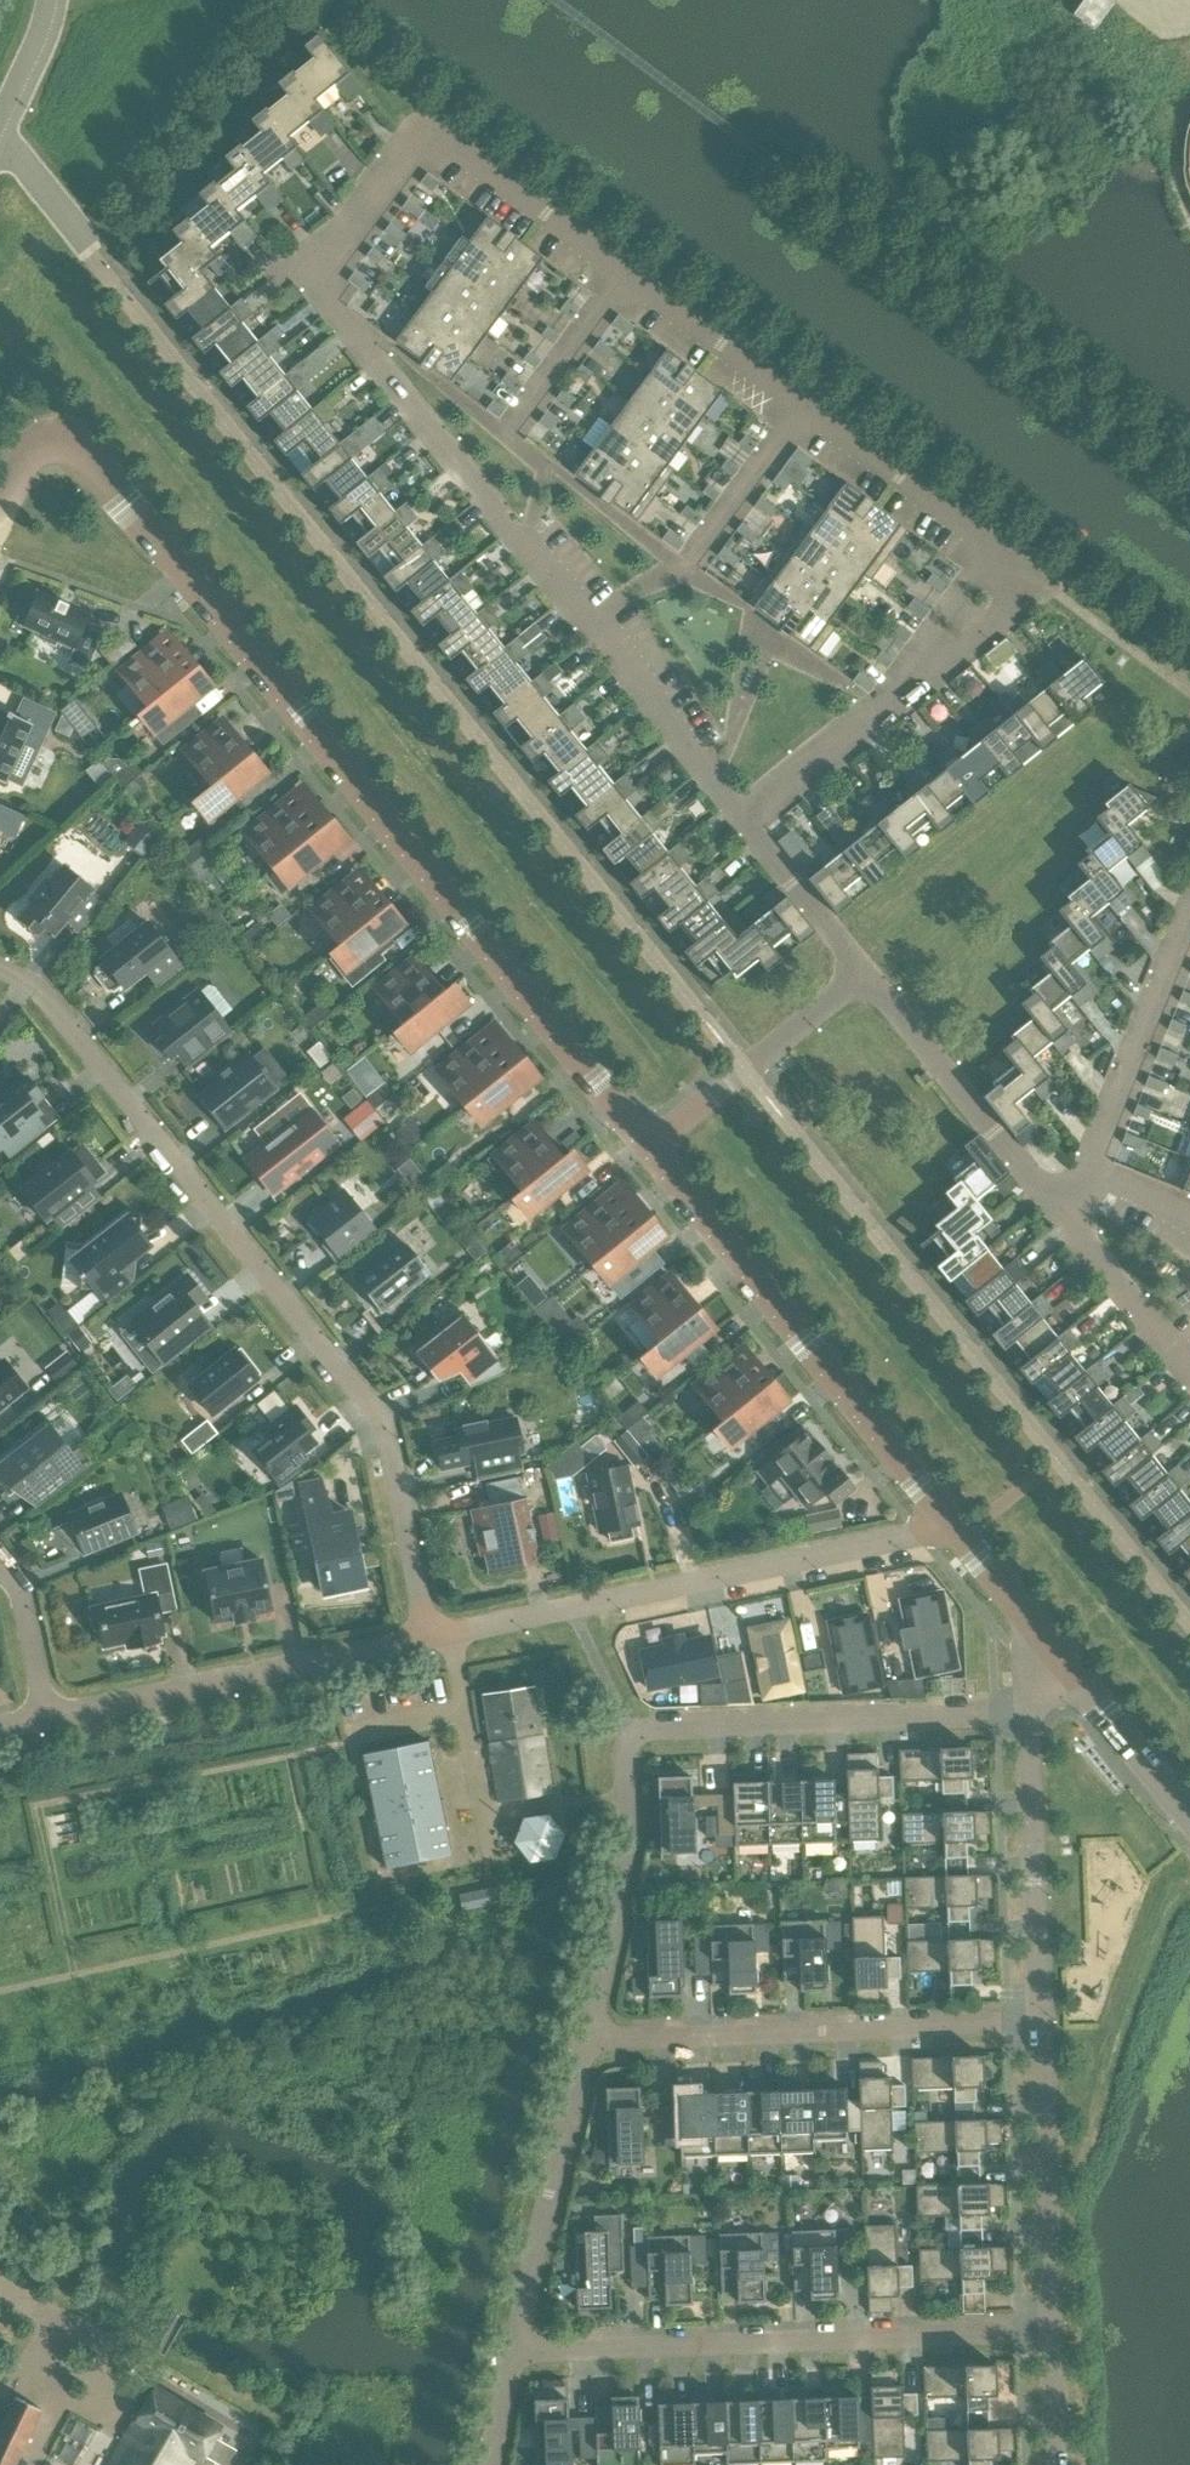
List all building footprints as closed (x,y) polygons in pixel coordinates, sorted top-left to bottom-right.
[(313,60),(294,75),(315,100),(333,85),(334,86),(341,81),(353,96),(361,89),(349,74),(318,35),(303,47),(313,60)] [(287,97),(268,112),(288,137),(307,122),(308,123),(314,118),(326,133),(335,126),(315,100),(294,75),(292,72),(277,84),(287,97)] [(260,133),(241,148),(262,174),(280,159),(281,160),(288,155),(297,166),(306,159),(288,137),(268,112),(265,109),(250,121),(260,133)] [(233,170),(215,185),(235,211),(254,196),(255,197),(261,192),(273,207),(282,200),(262,174),(241,148),(239,145),(223,158),(233,170)] [(440,182),(439,182),(427,173),(420,183),(433,192),(440,182)] [(312,183),(319,190),(325,185),(319,178),(312,183)] [(207,207),(188,222),(209,248),(228,233),(229,234),(235,229),(247,244),(256,237),(244,221),(235,211),(215,185),(212,182),(197,194),(207,207)] [(408,199),(402,207),(418,219),(424,211),(408,199)] [(439,221),(431,216),(424,225),(431,231),(439,221)] [(461,237),(461,238),(495,263),(514,237),(515,238),(516,237),(506,230),(505,231),(487,217),(468,242),(461,237)] [(160,276),(175,295),(201,275),(199,272),(201,269),(202,271),(208,266),(218,277),(226,270),(209,248),(188,222),(186,219),(170,231),(181,244),(159,261),(165,268),(156,275),(158,278),(160,276)] [(390,223),(384,232),(400,244),(406,235),(390,223)] [(514,237),(495,263),(523,284),(542,259),(515,238),(514,237)] [(461,238),(442,262),(477,288),(495,263),(461,238)] [(371,248),(365,256),(378,265),(384,257),(371,248)] [(442,262),(424,287),(459,313),(477,288),(442,262)] [(495,263),(477,288),(505,309),(523,284),(495,263)] [(353,272),(347,281),(363,293),(369,284),(353,272)] [(188,311),(203,329),(228,309),(213,290),(214,289),(202,274),(201,275),(175,295),(163,305),(175,321),(188,311)] [(407,311),(406,311),(441,338),(459,313),(424,287),(424,288),(431,293),(414,316),(407,311)] [(477,288),(459,313),(487,333),(505,309),(477,288)] [(215,345),(230,363),(255,343),(240,324),(241,323),(236,317),(248,308),(241,299),(228,309),(203,329),(190,339),(202,355),(215,345)] [(559,311),(572,320),(578,311),(566,302),(559,311)] [(387,337),(422,363),(423,363),(441,338),(406,311),(387,337)] [(459,313),(441,338),(469,358),(487,333),(459,313)] [(618,315),(611,324),(627,337),(634,327),(618,315)] [(541,335),(553,345),(560,336),(547,327),(541,335)] [(242,379),(257,397),(283,377),(268,358),(269,357),(264,351),(275,342),(268,333),(255,343),(230,363),(217,373),(230,389),(242,379)] [(423,363),(422,363),(419,366),(429,373),(431,370),(450,383),(469,358),(441,338),(423,363)] [(599,340),(593,349),(609,361),(615,352),(599,340)] [(666,350),(647,376),(675,397),(694,371),(695,370),(685,363),(685,364),(666,350)] [(523,360),(535,369),(541,360),(529,351),(523,360)] [(584,367),(597,376),(603,367),(591,358),(584,367)] [(581,365),(574,373),(587,383),(593,374),(581,365)] [(270,413),(285,431),(310,411),(295,392),(296,391),(291,385),(302,376),(295,367),(283,377),(257,397),(245,407),(257,423),(270,413)] [(694,371),(675,397),(703,417),(722,392),(694,371)] [(501,382),(517,394),(523,385),(507,373),(501,382)] [(647,376),(629,400),(657,421),(675,397),(647,376)] [(562,389),(556,398),(568,407),(575,399),(562,389)] [(675,397),(657,421),(685,442),(703,417),(675,397)] [(493,400),(486,409),(485,410),(498,419),(505,410),(493,400)] [(629,400),(611,425),(639,446),(657,421),(629,400)] [(297,447),(312,465),(338,445),(322,426),(324,425),(318,419),(330,410),(323,401),(310,411),(285,431),(272,441),(284,457),(297,447)] [(544,414),(538,422),(550,432),(557,423),(544,414)] [(657,421),(639,446),(673,471),(674,471),(667,466),(685,442),(657,421)] [(611,425),(592,450),(620,470),(639,446),(611,425)] [(324,481),(339,499),(365,479),(350,460),(351,459),(346,453),(357,444),(350,435),(338,445),(312,465),(300,476),(312,491),(324,481)] [(738,444),(751,453),(757,444),(745,435),(738,444)] [(639,446),(620,470),(655,496),(673,471),(639,446)] [(797,448),(790,457),(806,469),(813,460),(797,448)] [(573,475),(601,496),(620,470),(592,450),(573,475)] [(720,468),(733,477),(739,469),(726,460),(720,468)] [(352,515),(367,533),(392,513),(377,494),(378,493),(373,487),(384,478),(377,469),(365,479),(339,499),(327,509),(339,525),(352,515)] [(601,496),(598,499),(608,506),(610,503),(636,522),(655,496),(620,470),(601,496)] [(778,473),(772,482),(784,491),(790,482),(778,473)] [(845,483),(826,509),(854,530),(874,503),(864,496),(864,497),(845,483)] [(702,493),(714,502),(721,493),(708,484),(702,493)] [(760,498),(754,506),(766,516),(772,507),(760,498)] [(379,549),(394,568),(420,547),(404,528),(406,527),(401,521),(412,512),(405,503),(392,513),(367,533),(354,543),(367,559),(379,549)] [(874,503),(854,530),(889,556),(908,530),(873,504),(874,503)] [(680,515),(696,527),(702,518),(686,506),(680,515)] [(802,527),(801,528),(836,554),(854,530),(826,509),(809,533),(802,527)] [(742,522),(735,531),(748,540),(754,532),(742,522)] [(801,528),(783,553),(818,579),(836,554),(801,528)] [(668,530),(661,539),(661,540),(677,552),(684,543),(668,530)] [(854,530),(836,554),(871,580),(889,556),(854,530)] [(406,583),(422,602),(447,581),(432,562),(433,561),(428,555),(439,546),(432,537),(420,547),(394,568),(382,578),(394,593),(406,583)] [(723,547),(717,555),(730,565),(736,556),(723,547)] [(783,553),(765,577),(800,603),(818,579),(783,553)] [(836,554),(818,579),(846,599),(863,576),(870,581),(871,580),(836,554)] [(434,617),(449,636),(474,615),(459,596),(460,595),(455,589),(466,580),(459,571),(447,581),(422,602),(409,612),(421,627),(434,617)] [(926,583),(942,595),(948,586),(932,574),(926,583)] [(746,603),(780,629),(781,629),(800,603),(765,577),(746,603)] [(818,579),(800,603),(834,629),(835,628),(828,623),(846,599),(818,579)] [(57,641),(74,650),(89,616),(68,607),(68,605),(58,601),(58,602),(37,592),(28,613),(27,612),(20,626),(32,631),(33,630),(39,634),(37,638),(55,646),(57,641)] [(907,607),(924,619),(930,611),(914,598),(907,607)] [(781,629),(780,629),(777,632),(787,639),(790,636),(815,655),(834,629),(800,603),(781,629)] [(461,651),(476,670),(502,649),(487,630),(488,629),(483,623),(494,614),(487,605),(474,615),(449,636),(436,646),(449,661),(461,651)] [(893,635),(905,644),(912,635),(899,626),(893,635)] [(488,685),(504,704),(529,683),(514,664),(515,663),(510,657),(525,645),(518,636),(502,649),(476,670),(464,680),(476,695),(488,685)] [(119,669),(148,706),(185,676),(156,639),(119,669)] [(875,659),(887,668),(893,660),(881,651),(875,659)] [(1047,689),(1065,711),(1075,724),(1090,712),(1080,699),(1098,684),(1099,685),(1102,683),(1082,659),(1080,661),(1081,662),(1062,677),(1061,676),(1055,681),(1042,666),(1033,673),(1047,689)] [(195,668),(185,676),(148,706),(138,713),(163,744),(201,714),(193,704),(212,689),(195,668)] [(859,672),(852,681),(852,682),(868,694),(875,684),(859,672)] [(516,719),(531,738),(556,717),(541,698),(542,697),(537,691),(549,682),(541,673),(529,683),(504,704),(491,714),(503,729),(516,719)] [(1003,704),(1013,717),(1031,739),(1041,751),(1056,739),(1046,726),(1065,711),(1047,689),(1028,704),(1027,703),(1021,708),(1012,697),(1003,704)] [(58,710),(80,736),(94,725),(72,698),(58,710)] [(543,753),(558,772),(584,751),(569,732),(570,732),(565,725),(580,713),(572,704),(556,717),(531,738),(518,748),(531,763),(543,753)] [(1,783),(29,724),(0,710),(0,783),(1,783)] [(968,732),(978,744),(996,766),(1006,779),(1022,766),(1012,754),(1031,739),(1013,717),(994,732),(993,731),(986,736),(977,724),(968,732)] [(183,748),(212,785),(249,755),(220,718),(183,748)] [(570,787),(586,806),(611,785),(596,766),(597,766),(592,759),(603,750),(596,741),(584,751),(558,772),(546,782),(558,797),(570,787)] [(934,759),(944,771),(962,793),(972,806),(988,794),(978,781),(996,766),(978,744),(960,759),(959,758),(952,763),(943,752),(934,759)] [(249,755),(212,785),(193,800),(210,821),(266,776),(249,755)] [(112,778),(122,790),(139,776),(142,774),(133,762),(112,778)] [(910,799),(928,821),(938,833),(954,821),(944,808),(962,793),(944,771),(926,787),(925,785),(918,790),(909,779),(900,786),(910,799)] [(598,821),(613,840),(638,819),(623,801),(624,800),(619,793),(631,784),(623,775),(611,785),(586,806),(573,816),(585,831),(598,821)] [(139,776),(122,790),(131,801),(146,789),(139,776)] [(1107,834),(1125,856),(1135,869),(1150,856),(1125,825),(1144,810),(1144,811),(1147,809),(1159,799),(1130,787),(1128,784),(1125,787),(1126,788),(1105,805),(1108,808),(1094,818),(1107,834)] [(866,814),(876,826),(894,848),(904,861),(920,848),(909,836),(928,821),(910,799),(892,814),(891,813),(884,818),(875,807),(866,814)] [(244,830),(273,867),(310,837),(281,800),(244,830)] [(14,837),(23,817),(0,806),(0,831),(14,837)] [(625,855),(640,874),(665,853),(650,834),(652,833),(647,827),(658,818),(651,809),(638,819),(613,840),(601,850),(613,865),(625,855)] [(310,837),(273,867),(264,874),(281,895),(290,887),(346,842),(329,821),(310,837)] [(141,823),(132,835),(147,847),(157,836),(141,823)] [(842,853),(860,875),(870,888),(885,876),(875,863),(894,848),(876,826),(858,841),(857,840),(850,845),(841,834),(832,841),(842,853)] [(1076,865),(1088,881),(1106,903),(1116,915),(1131,903),(1106,871),(1125,856),(1107,834),(1086,851),(1089,854),(1076,865)] [(176,858),(185,870),(205,854),(209,851),(199,839),(176,858)] [(653,889),(668,908),(693,888),(678,869),(679,868),(674,861),(685,852),(678,843),(665,853),(640,874),(628,884),(640,899),(653,889)] [(860,875),(842,853),(824,869),(823,867),(816,872),(804,857),(795,865),(836,915),(851,903),(841,890),(860,875)] [(205,854),(185,870),(194,881),(214,865),(205,854)] [(44,882),(29,900),(33,903),(19,920),(37,935),(43,927),(53,935),(65,921),(78,931),(100,904),(88,894),(92,889),(64,866),(48,885),(44,882)] [(310,907),(340,944),(377,914),(348,877),(310,907)] [(680,923),(695,942),(720,921),(705,903),(707,902),(701,895),(713,886),(706,878),(693,888),(668,908),(655,918),(667,933),(680,923)] [(1057,911),(1070,927),(1087,949),(1097,962),(1113,949),(1087,918),(1106,903),(1088,881),(1067,898),(1070,901),(1057,911)] [(752,924),(751,925),(780,961),(781,960),(771,947),(790,932),(800,944),(815,932),(777,885),(768,892),(777,904),(771,909),(772,910),(753,925),(752,924)] [(210,902),(195,913),(206,927),(221,915),(210,902)] [(385,952),(385,951),(392,946),(387,940),(403,927),(386,906),(377,914),(340,944),(330,952),(347,972),(356,983),(364,977),(365,977),(385,960),(384,959),(383,960),(380,956),(385,952)] [(732,912),(720,921),(695,942),(683,952),(695,967),(707,957),(722,976),(720,978),(722,980),(732,973),(735,976),(756,959),(766,972),(780,961),(751,925),(746,929),(732,912)] [(239,938),(248,950),(268,933),(259,922),(239,938)] [(107,991),(113,992),(121,985),(123,988),(145,971),(156,984),(181,965),(147,923),(101,960),(103,963),(95,969),(94,975),(107,991)] [(1051,974),(1069,996),(1079,1008),(1094,996),(1069,964),(1087,949),(1070,927),(1048,944),(1051,947),(1038,958),(1051,974)] [(189,944),(178,952),(185,961),(196,953),(189,944)] [(374,986),(404,1023),(441,993),(411,956),(374,986)] [(1032,1020),(1050,1042),(1060,1054),(1075,1042),(1050,1011),(1069,996),(1051,974),(1030,991),(1032,994),(1020,1004),(1032,1020)] [(441,993),(404,1023),(394,1031),(411,1051),(467,1006),(450,985),(441,993)] [(75,994),(80,1001),(88,996),(83,988),(75,994)] [(176,1055),(185,1066),(186,1067),(206,1051),(231,1032),(197,989),(152,1024),(162,1037),(156,1042),(170,1060),(176,1055)] [(1178,1001),(1189,1006),(1189,995),(1182,991),(1178,1001)] [(302,1018),(311,1030),(331,1014),(322,1002),(302,1018)] [(1001,1051),(1014,1067),(1031,1088),(1041,1101),(1056,1089),(1031,1057),(1050,1042),(1032,1020),(1011,1037),(1014,1040),(1001,1051)] [(1170,1020),(1167,1029),(1181,1035),(1185,1025),(1170,1020)] [(435,1068),(465,1105),(502,1075),(473,1038),(435,1068)] [(307,1052),(319,1067),(331,1058),(319,1043),(307,1052)] [(1159,1048),(1155,1058),(1174,1065),(1178,1056),(1159,1048)] [(199,1100),(220,1126),(228,1120),(232,1125),(277,1089),(265,1073),(266,1072),(263,1068),(261,1069),(249,1053),(203,1089),(207,1094),(199,1100)] [(502,1075),(465,1105),(482,1125),(538,1080),(521,1059),(502,1075)] [(1031,1088),(1014,1067),(992,1083),(995,1087),(982,1097),(1022,1147),(1038,1135),(1012,1104),(1031,1088)] [(1148,1076),(1144,1086),(1163,1094),(1167,1084),(1148,1076)] [(0,1098),(0,1149),(2,1148),(9,1157),(45,1129),(36,1117),(40,1114),(33,1104),(42,1097),(27,1077),(0,1098)] [(365,1098),(375,1109),(395,1093),(385,1082),(365,1098)] [(366,1103),(345,1119),(360,1138),(381,1122),(366,1103)] [(1136,1105),(1132,1114),(1147,1120),(1151,1110),(1136,1105)] [(311,1110),(255,1154),(246,1162),(271,1194),(337,1142),(311,1110)] [(504,1167),(522,1189),(559,1159),(530,1123),(486,1159),(497,1173),(504,1167)] [(1125,1133),(1121,1143),(1140,1150),(1144,1141),(1125,1133)] [(954,1179),(957,1182),(988,1222),(990,1220),(974,1199),(993,1184),(994,1186),(1000,1181),(1009,1192),(1018,1185),(978,1134),(962,1146),(975,1162),(954,1179)] [(82,1143),(21,1191),(45,1221),(51,1216),(62,1229),(100,1199),(90,1186),(94,1182),(87,1173),(98,1164),(82,1143)] [(559,1159),(522,1189),(512,1197),(529,1218),(586,1173),(569,1152),(559,1159)] [(1189,1194),(1189,1160),(1185,1158),(1175,1183),(1174,1187),(1189,1194)] [(428,1178),(438,1190),(458,1173),(448,1162),(428,1178)] [(936,1267),(937,1268),(976,1237),(975,1235),(973,1236),(971,1233),(974,1231),(975,1232),(981,1227),(990,1238),(999,1231),(990,1220),(988,1222),(957,1182),(944,1193),(956,1209),(935,1226),(938,1229),(918,1245),(920,1248),(933,1238),(948,1256),(936,1267)] [(306,1218),(339,1261),(335,1264),(336,1265),(378,1232),(344,1188),(306,1218)] [(563,1227),(593,1263),(630,1233),(600,1197),(563,1227)] [(76,1323),(77,1324),(104,1304),(111,1299),(118,1293),(119,1292),(129,1284),(119,1271),(136,1258),(138,1256),(137,1255),(137,1254),(136,1254),(138,1244),(139,1234),(139,1233),(139,1232),(141,1217),(139,1217),(139,1219),(128,1217),(128,1216),(127,1215),(120,1220),(106,1231),(82,1250),(83,1251),(84,1252),(82,1272),(82,1273),(81,1272),(80,1273),(77,1276),(80,1279),(79,1289),(81,1289),(81,1288),(85,1289),(92,1290),(93,1290),(67,1311),(76,1323)] [(630,1233),(593,1263),(609,1284),(666,1239),(649,1218),(630,1233)] [(1032,1224),(1039,1234),(1047,1229),(1039,1219),(1032,1224)] [(963,1301),(964,1302),(1003,1271),(1002,1269),(1001,1270),(986,1251),(987,1251),(976,1237),(937,1268),(948,1282),(960,1272),(975,1290),(963,1301)] [(466,1250),(475,1261),(486,1252),(477,1240),(466,1250)] [(491,1258),(501,1270),(521,1253),(511,1242),(491,1258)] [(357,1283),(381,1314),(430,1275),(406,1244),(357,1283)] [(990,1335),(991,1336),(1030,1305),(1029,1303),(1028,1304),(1013,1285),(1014,1285),(1009,1278),(1020,1269),(1013,1260),(1002,1269),(1003,1271),(964,1302),(975,1316),(988,1306),(1003,1325),(990,1335)] [(630,1304),(659,1341),(697,1311),(667,1274),(630,1304)] [(131,1322),(151,1347),(139,1356),(152,1372),(202,1332),(187,1312),(193,1307),(192,1306),(203,1297),(187,1276),(154,1302),(155,1303),(131,1322)] [(1018,1369),(1019,1370),(1058,1339),(1057,1337),(1056,1338),(1041,1319),(1042,1319),(1037,1312),(1048,1303),(1041,1294),(1029,1303),(1030,1305),(991,1336),(1002,1350),(1015,1340),(1030,1359),(1018,1369)] [(53,1321),(64,1335),(77,1324),(76,1323),(66,1310),(53,1321)] [(697,1311),(659,1341),(640,1356),(657,1377),(714,1332),(697,1311)] [(437,1382),(459,1373),(470,1388),(508,1372),(462,1314),(413,1352),(437,1382)] [(555,1337),(564,1349),(588,1331),(578,1319),(555,1337)] [(1045,1403),(1046,1404),(1085,1373),(1084,1372),(1083,1372),(1068,1353),(1069,1353),(1064,1346),(1075,1337),(1068,1328),(1057,1337),(1058,1339),(1019,1370),(1030,1384),(1042,1374),(1057,1393),(1045,1403)] [(77,1330),(68,1337),(79,1351),(87,1345),(77,1330)] [(716,1355),(706,1344),(687,1359),(696,1371),(716,1355)] [(233,1349),(188,1385),(212,1416),(258,1380),(256,1377),(260,1374),(240,1348),(235,1351),(233,1349)] [(46,1369),(57,1382),(77,1367),(66,1353),(46,1369)] [(694,1383),(723,1420),(760,1390),(731,1353),(694,1383)] [(25,1387),(4,1362),(0,1365),(0,1407),(25,1387)] [(1072,1437),(1073,1438),(1113,1407),(1111,1405),(1110,1406),(1095,1387),(1096,1387),(1091,1380),(1102,1371),(1095,1362),(1084,1372),(1085,1373),(1046,1404),(1057,1418),(1070,1408),(1085,1427),(1072,1437)] [(108,1390),(117,1400),(126,1392),(118,1382),(108,1390)] [(760,1390),(723,1420),(714,1427),(731,1448),(787,1403),(770,1382),(760,1390)] [(1100,1471),(1101,1472),(1140,1441),(1139,1440),(1138,1440),(1123,1421),(1124,1421),(1119,1415),(1130,1405),(1123,1396),(1111,1405),(1113,1407),(1073,1438),(1085,1452),(1097,1442),(1112,1461),(1100,1471)] [(618,1418),(627,1429),(642,1417),(647,1413),(638,1402),(618,1418)] [(268,1441),(253,1453),(263,1466),(262,1467),(266,1472),(267,1471),(277,1484),(297,1467),(294,1463),(303,1456),(301,1453),(315,1442),(307,1432),(313,1427),(297,1407),(263,1434),(268,1441)] [(642,1417),(627,1429),(636,1441),(651,1429),(642,1417)] [(475,1463),(478,1479),(520,1470),(517,1454),(522,1453),(515,1418),(485,1424),(485,1422),(463,1426),(463,1428),(455,1430),(457,1437),(435,1442),(441,1470),(475,1463)] [(121,1419),(110,1428),(118,1438),(129,1430),(121,1419)] [(181,1441),(191,1454),(217,1433),(207,1420),(181,1441)] [(9,1496),(22,1485),(38,1506),(95,1461),(82,1444),(71,1453),(50,1426),(0,1465),(0,1485),(9,1496)] [(815,1442),(813,1440),(806,1431),(757,1471),(768,1485),(779,1475),(805,1507),(824,1492),(833,1503),(852,1488),(837,1469),(829,1459),(816,1443),(815,1441),(815,1442)] [(1127,1505),(1128,1506),(1167,1475),(1166,1474),(1165,1474),(1155,1462),(1150,1455),(1151,1455),(1146,1448),(1157,1439),(1150,1431),(1139,1440),(1140,1441),(1101,1472),(1112,1486),(1124,1476),(1139,1495),(1127,1505)] [(626,1432),(615,1441),(633,1465),(645,1456),(626,1432)] [(560,1454),(546,1464),(551,1479),(572,1474),(575,1472),(560,1454)] [(1155,1540),(1189,1513),(1189,1506),(1177,1490),(1178,1489),(1173,1483),(1184,1473),(1177,1465),(1166,1474),(1167,1475),(1128,1506),(1139,1520),(1152,1510),(1167,1529),(1154,1539),(1155,1540)] [(632,1495),(629,1482),(626,1467),(588,1474),(600,1532),(608,1531),(610,1542),(632,1538),(630,1526),(638,1524),(632,1495)] [(325,1489),(321,1477),(297,1484),(300,1496),(305,1495),(320,1491),(325,1489)] [(523,1498),(519,1477),(486,1484),(490,1505),(469,1510),(479,1557),(483,1556),(487,1575),(540,1564),(526,1498),(523,1498)] [(681,1498),(691,1509),(711,1493),(701,1481),(681,1498)] [(325,1518),(320,1491),(305,1495),(310,1521),(309,1521),(315,1552),(316,1552),(318,1562),(314,1563),(320,1591),(363,1582),(357,1554),(352,1555),(350,1545),(354,1544),(354,1545),(355,1544),(348,1513),(325,1518)] [(120,1496),(103,1503),(101,1498),(84,1505),(86,1510),(70,1516),(75,1528),(67,1534),(81,1552),(90,1549),(134,1531),(120,1496)] [(202,1496),(194,1503),(203,1514),(211,1508),(202,1496)] [(165,1506),(174,1527),(195,1518),(187,1497),(165,1506)] [(836,1510),(806,1516),(809,1533),(840,1527),(836,1510)] [(1155,1540),(1167,1554),(1179,1544),(1189,1558),(1189,1513),(1155,1540)] [(145,1547),(147,1558),(163,1555),(160,1543),(145,1547)] [(261,1560),(244,1563),(241,1549),(218,1554),(220,1568),(204,1571),(214,1621),(234,1617),(235,1623),(253,1619),(252,1614),(271,1609),(261,1560)] [(174,1561),(178,1576),(193,1573),(190,1558),(174,1561)] [(90,1608),(95,1629),(99,1628),(104,1647),(126,1643),(127,1648),(159,1641),(158,1636),(163,1635),(155,1596),(171,1593),(165,1564),(139,1570),(145,1596),(90,1608)] [(909,1647),(899,1649),(902,1664),(912,1661),(915,1676),(957,1668),(941,1591),(900,1600),(909,1647)] [(828,1622),(843,1694),(881,1686),(866,1614),(828,1622)] [(748,1629),(763,1698),(801,1690),(787,1621),(748,1629)] [(641,1654),(648,1688),(648,1690),(716,1675),(708,1640),(705,1637),(643,1650),(641,1654)] [(798,1654),(803,1674),(825,1669),(821,1649),(798,1654)] [(718,1659),(724,1683),(728,1705),(750,1704),(741,1661),(740,1654),(735,1655),(718,1659)] [(924,1680),(887,1681),(888,1689),(890,1699),(924,1698),(924,1680)] [(951,1680),(936,1681),(937,1695),(966,1694),(965,1680),(951,1680)] [(728,1705),(724,1683),(719,1683),(719,1684),(699,1685),(700,1706),(728,1705)] [(483,1695),(499,1801),(549,1793),(533,1687),(483,1695)] [(427,1741),(363,1754),(362,1754),(386,1868),(450,1855),(427,1741)] [(898,1750),(899,1781),(941,1780),(942,1794),(963,1793),(963,1779),(971,1778),(970,1747),(898,1750)] [(869,1753),(845,1754),(846,1770),(847,1798),(848,1821),(848,1842),(880,1840),(878,1799),(893,1798),(892,1777),(877,1777),(877,1769),(870,1769),(869,1753)] [(768,1845),(766,1782),(747,1782),(747,1774),(732,1774),(733,1796),(734,1834),(735,1847),(768,1845)] [(657,1777),(660,1854),(693,1853),(690,1776),(657,1777)] [(833,1779),(799,1780),(802,1844),(835,1843),(835,1821),(848,1821),(847,1798),(834,1798),(833,1779)] [(799,1780),(766,1782),(768,1845),(802,1844),(799,1780)] [(734,1834),(733,1796),(716,1796),(718,1835),(734,1834)] [(901,1814),(902,1845),(943,1843),(944,1858),(966,1857),(965,1843),(974,1842),(973,1835),(989,1834),(988,1812),(972,1812),(972,1811),(901,1814)] [(523,1819),(514,1842),(530,1860),(553,1857),(562,1834),(547,1815),(523,1819)] [(903,1877),(904,1909),(946,1907),(947,1922),(968,1921),(968,1906),(976,1906),(976,1898),(991,1898),(991,1876),(975,1876),(975,1874),(903,1877)] [(476,1907),(473,1892),(459,1895),(462,1910),(476,1907)] [(902,1924),(901,1904),(886,1905),(887,1925),(902,1924)] [(883,1916),(858,1917),(851,1917),(852,1923),(852,1933),(854,1989),(856,1989),(857,2004),(879,2003),(878,1988),(886,1988),(886,1979),(900,1978),(899,1957),(885,1958),(883,1916)] [(678,1919),(645,1921),(647,1978),(633,1978),(634,1995),(648,1995),(648,1997),(681,1996),(678,1919)] [(780,1923),(783,1983),(799,1983),(799,1991),(826,1990),(825,1948),(840,1947),(839,1921),(780,1923)] [(709,1935),(711,1973),(711,1986),(728,1985),(728,1994),(755,1993),(754,1951),(769,1950),(768,1923),(709,1926),(709,1935)] [(711,1973),(709,1935),(693,1935),(695,1974),(711,1973)] [(906,1941),(907,1972),(948,1971),(949,1985),(971,1985),(970,1970),(979,1970),(978,1962),(994,1961),(993,1939),(977,1940),(977,1938),(906,1941)] [(910,2058),(912,2089),(953,2088),(954,2103),(975,2102),(975,2087),(983,2087),(982,2055),(910,2058)] [(859,2063),(860,2078),(858,2078),(858,2099),(860,2131),(860,2150),(892,2149),(890,2107),(905,2106),(904,2085),(889,2086),(889,2077),(882,2077),(882,2062),(859,2063)] [(812,2089),(814,2141),(847,2140),(847,2131),(860,2131),(858,2099),(845,2100),(845,2088),(832,2088),(832,2078),(811,2079),(812,2089)] [(777,2081),(777,2090),(780,2154),(814,2152),(814,2141),(812,2089),(792,2090),(792,2081),(777,2081)] [(744,2083),(744,2091),(746,2155),(780,2154),(777,2090),(759,2091),(759,2082),(744,2083)] [(598,2131),(591,2161),(608,2165),(641,2163),(638,2087),(605,2088),(607,2133),(598,2131)] [(744,2091),(711,2093),(713,2156),(746,2155),(744,2091)] [(713,2156),(711,2093),(678,2094),(678,2107),(680,2145),(681,2158),(713,2156)] [(680,2145),(678,2107),(662,2107),(664,2146),(680,2145)] [(913,2122),(914,2153),(956,2152),(956,2166),(978,2165),(977,2151),(986,2151),(986,2143),(1001,2142),(1000,2120),(985,2121),(985,2119),(913,2122)] [(913,2184),(913,2164),(901,2165),(901,2184),(913,2184)] [(987,2183),(915,2186),(917,2217),(958,2216),(959,2230),(959,2248),(981,2247),(980,2229),(980,2215),(988,2214),(988,2207),(1004,2206),(1003,2184),(987,2185),(987,2183)] [(863,2226),(866,2297),(868,2297),(869,2313),(891,2312),(890,2296),(898,2296),(898,2287),(912,2287),(911,2265),(897,2266),(895,2224),(863,2226)] [(793,2291),(794,2291),(809,2291),(810,2300),(837,2298),(835,2256),(851,2256),(849,2229),(791,2231),(793,2291)] [(607,2231),(574,2232),(577,2309),(610,2307),(607,2231)] [(720,2294),(721,2294),(737,2294),(737,2302),(764,2301),(763,2259),(778,2258),(777,2232),(718,2234),(720,2294)] [(646,2246),(647,2285),(648,2297),(664,2297),(664,2305),(691,2304),(690,2262),(705,2261),(704,2235),(645,2237),(646,2246)] [(631,2285),(647,2285),(646,2246),(629,2246),(631,2285)] [(918,2249),(919,2281),(961,2279),(961,2294),(983,2293),(982,2278),(991,2278),(990,2270),(1006,2270),(1005,2248),(990,2248),(990,2246),(918,2249)] [(922,2366),(924,2398),(965,2396),(966,2411),(987,2410),(987,2396),(995,2395),(994,2364),(922,2366)] [(871,2371),(872,2386),(870,2387),(870,2397),(872,2447),(873,2458),(904,2457),(903,2415),(917,2415),(916,2393),(902,2394),(901,2385),(894,2386),(893,2370),(871,2371)] [(195,2456),(202,2461),(204,2456),(219,2464),(225,2464),(235,2449),(216,2438),(221,2427),(154,2387),(123,2441),(110,2464),(190,2464),(195,2456)] [(821,2388),(822,2397),(824,2461),(826,2461),(826,2449),(872,2447),(870,2397),(857,2398),(857,2396),(837,2397),(837,2388),(821,2388)] [(788,2390),(789,2399),(791,2462),(824,2461),(822,2397),(804,2398),(804,2389),(789,2390),(788,2390)] [(756,2391),(756,2400),(758,2463),(791,2462),(789,2399),(771,2399),(771,2390),(756,2391)] [(723,2401),(725,2453),(725,2464),(758,2463),(756,2400),(738,2401),(738,2392),(723,2392),(723,2401)] [(690,2402),(692,2464),(694,2464),(694,2454),(725,2453),(723,2401),(705,2402),(705,2393),(691,2394),(690,2394),(690,2402)] [(690,2402),(672,2403),(672,2394),(657,2395),(659,2464),(692,2464),(690,2402)] [(596,2458),(596,2464),(640,2464),(637,2396),(610,2397),(610,2406),(594,2406),(595,2419),(596,2458)] [(0,2429),(0,2464),(15,2464),(41,2410),(15,2397),(0,2429)] [(536,2464),(569,2464),(567,2398),(533,2400),(536,2464)] [(595,2419),(593,2419),(578,2419),(580,2458),(596,2458),(595,2419)] [(926,2462),(968,2460),(968,2464),(990,2464),(989,2459),(998,2459),(997,2451),(1013,2451),(1012,2428),(997,2429),(997,2427),(925,2430),(926,2462)]
